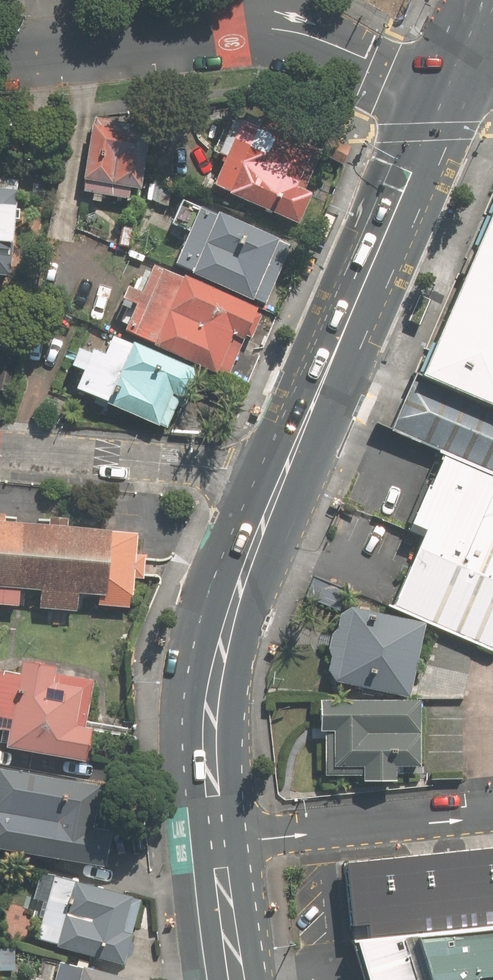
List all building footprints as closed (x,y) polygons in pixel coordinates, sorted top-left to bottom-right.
[(222,156),(209,185),(296,222),(309,192),(302,189),(317,154),(343,166),(351,146),(246,101),(238,119),(227,114),(210,152),(222,156)] [(126,186),(139,188),(149,123),(90,114),(78,191),(124,198),(126,186)] [(7,274),(16,178),(0,177),(0,274),(7,274)] [(288,243),(198,205),(173,266),(263,303),(288,243)] [(410,382),(492,418),(492,210),(410,382)] [(130,309),(121,329),(152,341),(150,346),(214,373),(216,368),(229,373),(256,307),(148,264),(137,292),(125,287),(118,304),(130,309)] [(80,370),(72,388),(165,427),(177,398),(186,393),(193,378),(193,373),(189,368),(110,335),(102,355),(88,350),(77,345),(69,366),(80,370)] [(410,382),(401,402),(389,429),(443,455),(492,476),(492,418),(410,382)] [(390,607),(441,630),(492,653),(492,651),(492,476),(443,455),(412,523),(425,529),(390,607)] [(36,589),(35,608),(76,611),(78,593),(96,594),(95,605),(128,608),(131,577),(142,578),(144,555),(133,554),(135,533),(65,527),(66,520),(47,518),(47,525),(4,521),(5,514),(0,514),(0,586),(36,589)] [(407,697),(423,623),(350,607),(333,680),(407,697)] [(90,680),(51,673),(52,666),(19,660),(17,668),(0,665),(0,729),(9,730),(6,747),(85,760),(91,727),(83,726),(90,680)] [(395,768),(420,768),(420,700),(323,699),(319,699),(319,732),(323,732),(323,776),(361,777),(361,782),(395,783),(395,777),(395,768)] [(102,865),(115,789),(0,769),(0,847),(102,865)] [(341,864),(348,928),(492,914),(492,849),(341,864)] [(34,940),(122,963),(139,898),(52,875),(34,940)] [(346,945),(354,979),(408,979),(398,943),(346,945)] [(410,946),(418,979),(492,979),(492,943),(410,946)] [(59,963),(55,979),(129,979),(59,963)]
